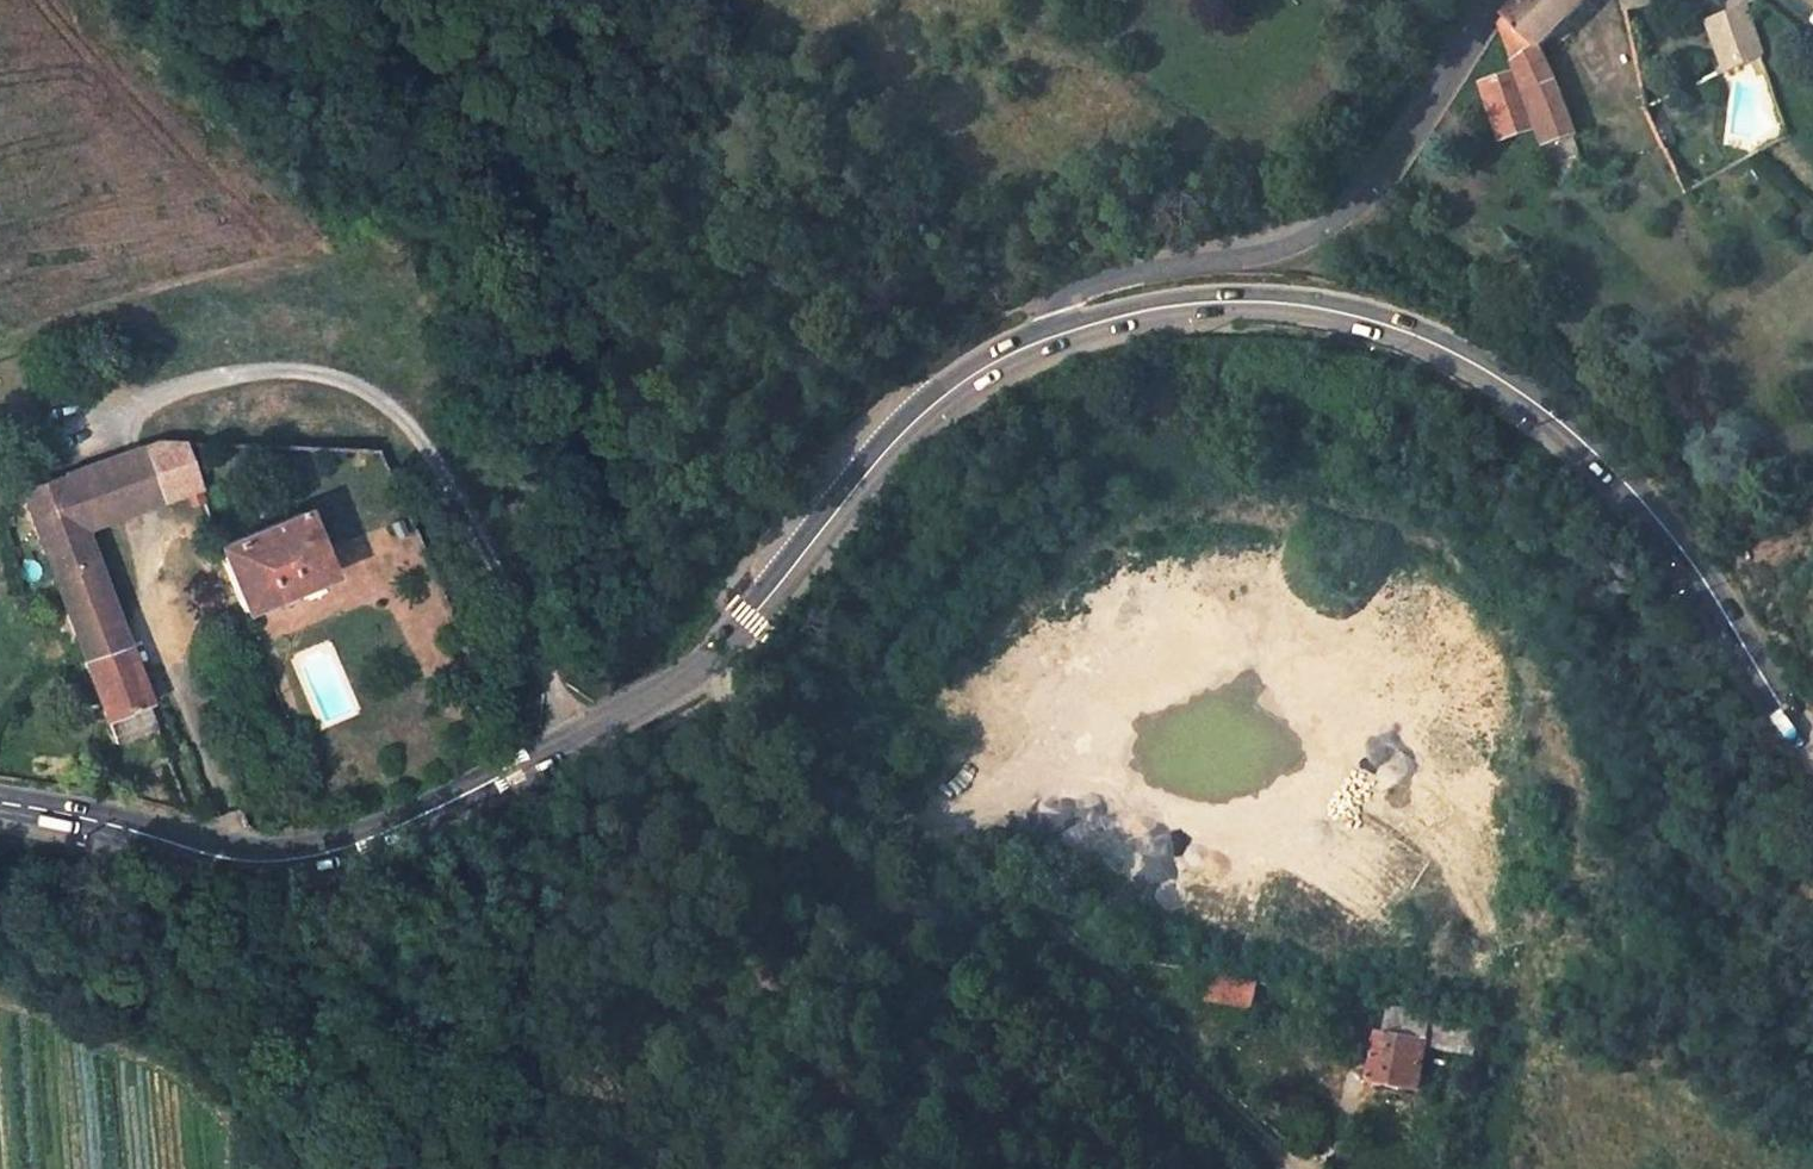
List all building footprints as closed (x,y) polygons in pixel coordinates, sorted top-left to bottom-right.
[(1501,23),(1513,57),(1539,48),(1589,0),(1524,0),(1501,23)] [(1625,11),(1650,6),(1649,0),(1623,0),(1625,11)] [(1745,6),(1712,22),(1729,71),(1762,54),(1750,19),(1745,6)] [(1572,133),(1539,48),(1513,57),(1519,73),(1537,126),(1543,143),(1572,133)] [(1537,126),(1519,73),(1481,86),(1500,139),(1537,126)] [(1621,116),(1572,133),(1543,143),(1557,184),(1636,157),(1621,116)] [(141,446),(161,500),(186,491),(197,487),(181,442),(156,441),(141,446)] [(141,446),(61,474),(81,529),(161,500),(141,446)] [(20,488),(115,742),(155,727),(81,529),(61,474),(20,488)] [(202,501),(197,487),(186,491),(191,505),(202,501)] [(300,511),(217,546),(243,610),(328,574),(300,511)] [(1212,999),(1252,1007),(1256,983),(1217,975),(1212,999)] [(1329,1012),(1375,1021),(1377,1007),(1331,998),(1329,1012)] [(1418,1086),(1430,1017),(1392,1010),(1387,1034),(1376,1032),(1369,1078),(1418,1086)] [(1461,1050),(1466,1023),(1447,1020),(1442,1047),(1461,1050)]
